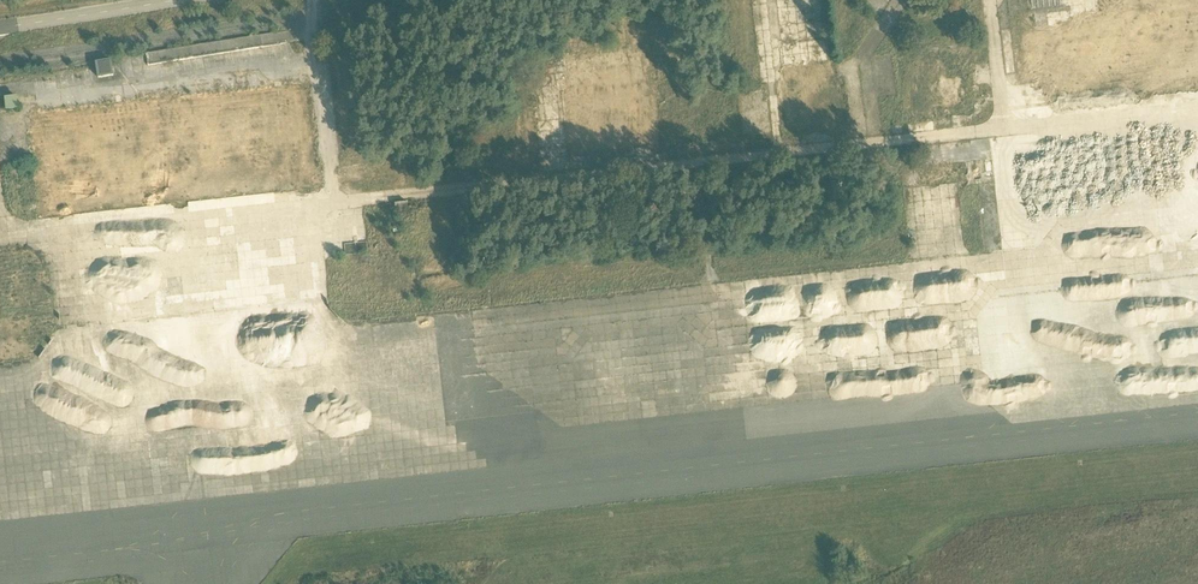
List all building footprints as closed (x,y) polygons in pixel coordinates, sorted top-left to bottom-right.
[(96,64),(98,79),(114,76),(111,61),(96,64)] [(6,99),(7,110),(18,109),(16,97),(6,99)]
